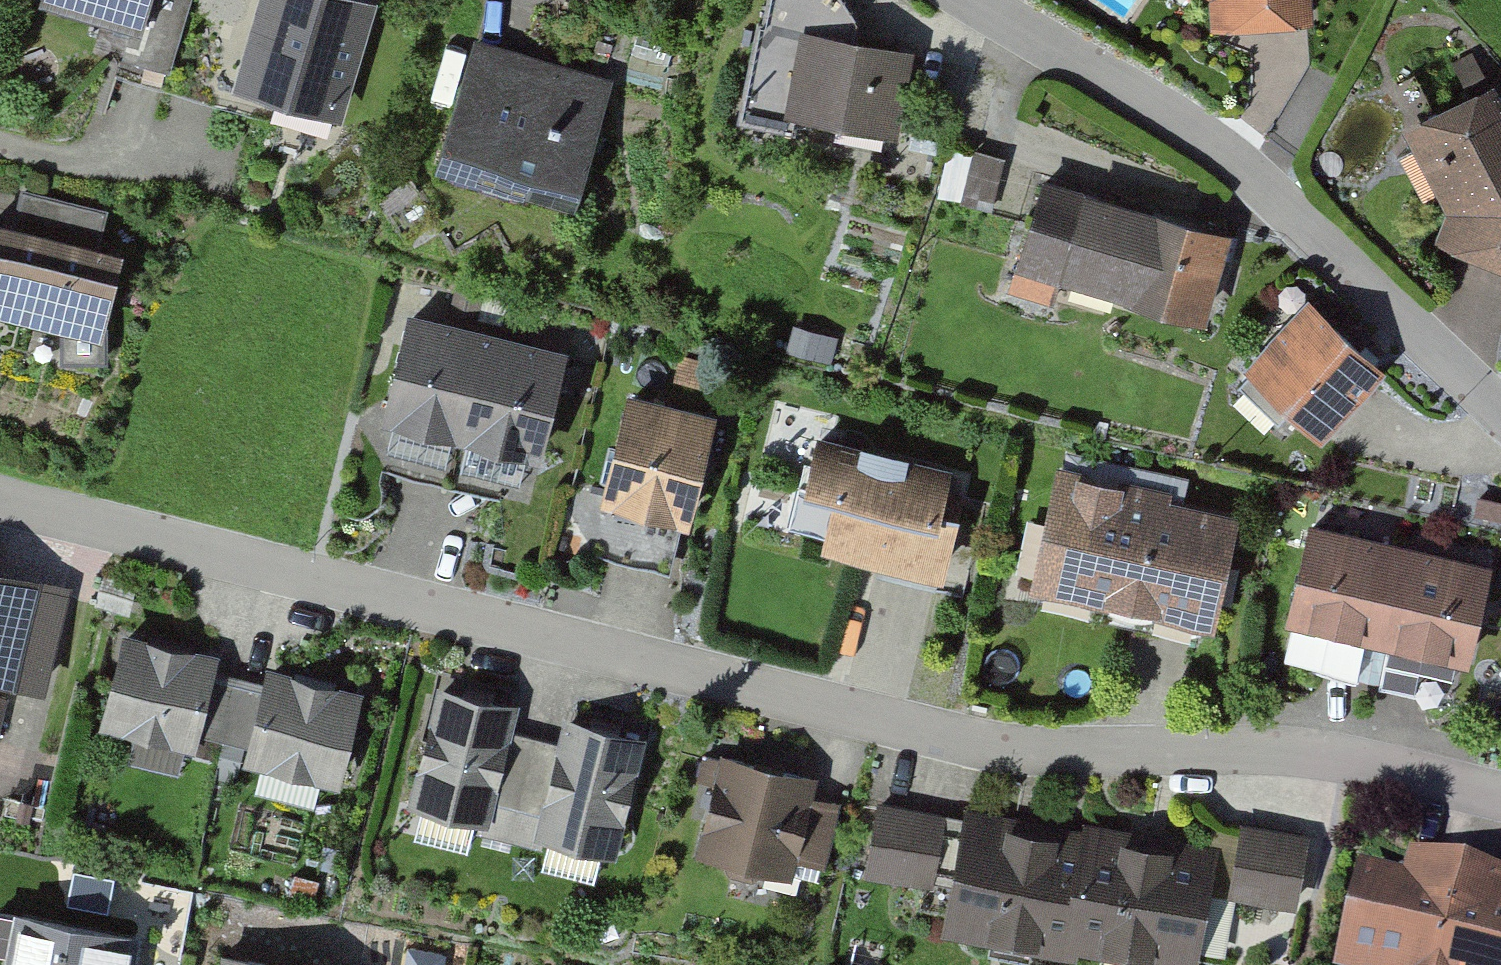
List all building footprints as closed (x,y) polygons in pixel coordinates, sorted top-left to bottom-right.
[(131,24),(122,54),(170,68),(190,0),(51,0),(131,24)] [(231,86),(254,92),(278,99),(291,103),(316,110),(341,118),(376,0),(256,0),(231,86)] [(766,27),(755,24),(745,100),(898,136),(913,49),(869,42),(844,0),(770,0),(766,27)] [(1213,30),(1319,23),(1317,0),(1210,0),(1213,30)] [(613,76),(474,34),(442,141),(434,168),(522,194),(572,210),(579,187),(581,183),(613,76)] [(1405,131),(1448,216),(1439,235),(1500,261),(1500,94),(1495,84),(1405,131)] [(966,196),(995,202),(1004,157),(975,152),(966,196)] [(1235,233),(1044,178),(1012,287),(1053,299),(1059,279),(1209,323),(1235,233)] [(0,215),(0,310),(101,335),(123,247),(99,241),(108,207),(20,185),(11,218),(0,215)] [(1385,365),(1308,292),(1243,361),(1320,434),(1385,365)] [(380,416),(459,436),(466,410),(473,382),(487,325),(407,305),(380,416)] [(567,345),(487,325),(473,382),(466,410),(459,436),(539,455),(567,345)] [(717,409),(627,386),(598,497),(688,520),(717,409)] [(954,469),(819,438),(808,488),(837,495),(825,544),(948,573),(962,515),(944,511),(954,469)] [(1173,484),(1055,459),(1028,583),(1213,624),(1238,511),(1170,496),(1173,484)] [(1495,559),(1309,522),(1288,627),(1474,664),(1495,559)] [(15,681),(41,576),(0,566),(0,677),(15,681)] [(216,650),(120,629),(97,730),(197,753),(201,739),(247,749),(242,769),(343,792),(366,688),(264,666),(261,683),(211,672),(216,650)] [(519,701),(435,681),(406,801),(489,821),(486,832),(538,845),(541,836),(579,845),(615,854),(623,821),(637,764),(645,732),(610,724),(563,712),(556,741),(512,730),(519,701)] [(817,773),(724,750),(699,851),(790,873),(796,851),(824,858),(839,800),(812,793),(817,773)] [(947,811),(882,798),(868,866),(933,879),(947,811)] [(1178,964),(1195,964),(1220,845),(1083,817),(1081,828),(966,804),(940,927),(1075,954),(1077,944),(1178,964)] [(1307,827),(1245,820),(1237,898),(1299,905),(1307,827)] [(1465,861),(1407,847),(1401,871),(1360,861),(1335,964),(1439,964),(1465,861)] [(1465,861),(1439,964),(1500,964),(1500,870),(1465,861)] [(0,910),(0,964),(135,964),(141,935),(0,910)] [(221,953),(220,964),(297,964),(221,953)]
